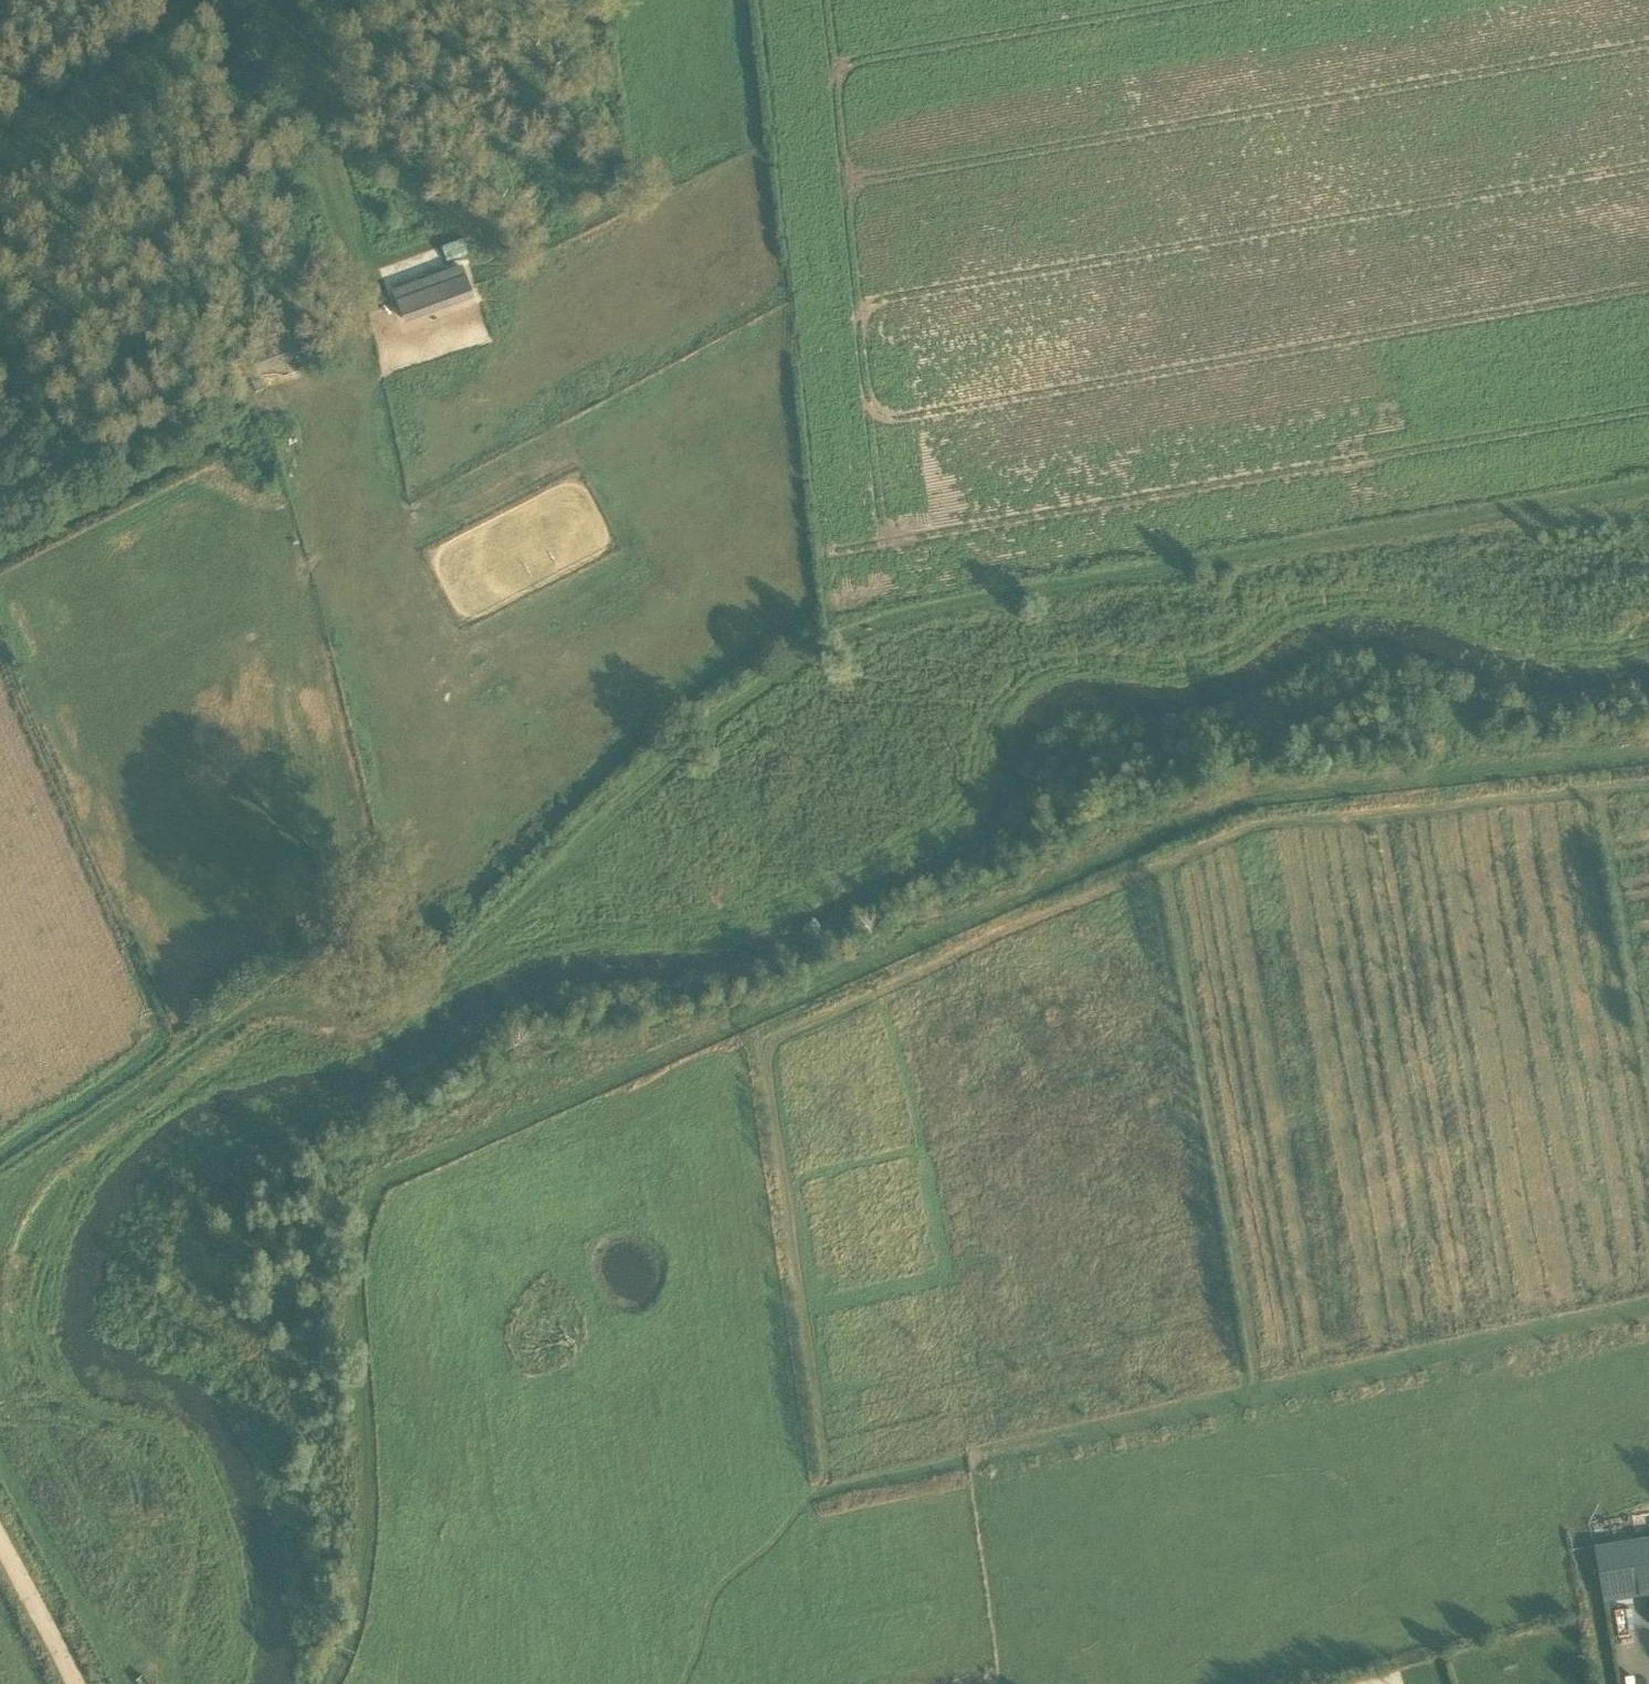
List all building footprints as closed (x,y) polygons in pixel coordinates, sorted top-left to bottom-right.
[(404,325),(449,308),(440,286),(395,302),(404,325)] [(1648,1596),(1648,1542),(1597,1551),(1606,1603),(1648,1596)] [(1614,1628),(1627,1626),(1624,1605),(1610,1607),(1614,1628)]
